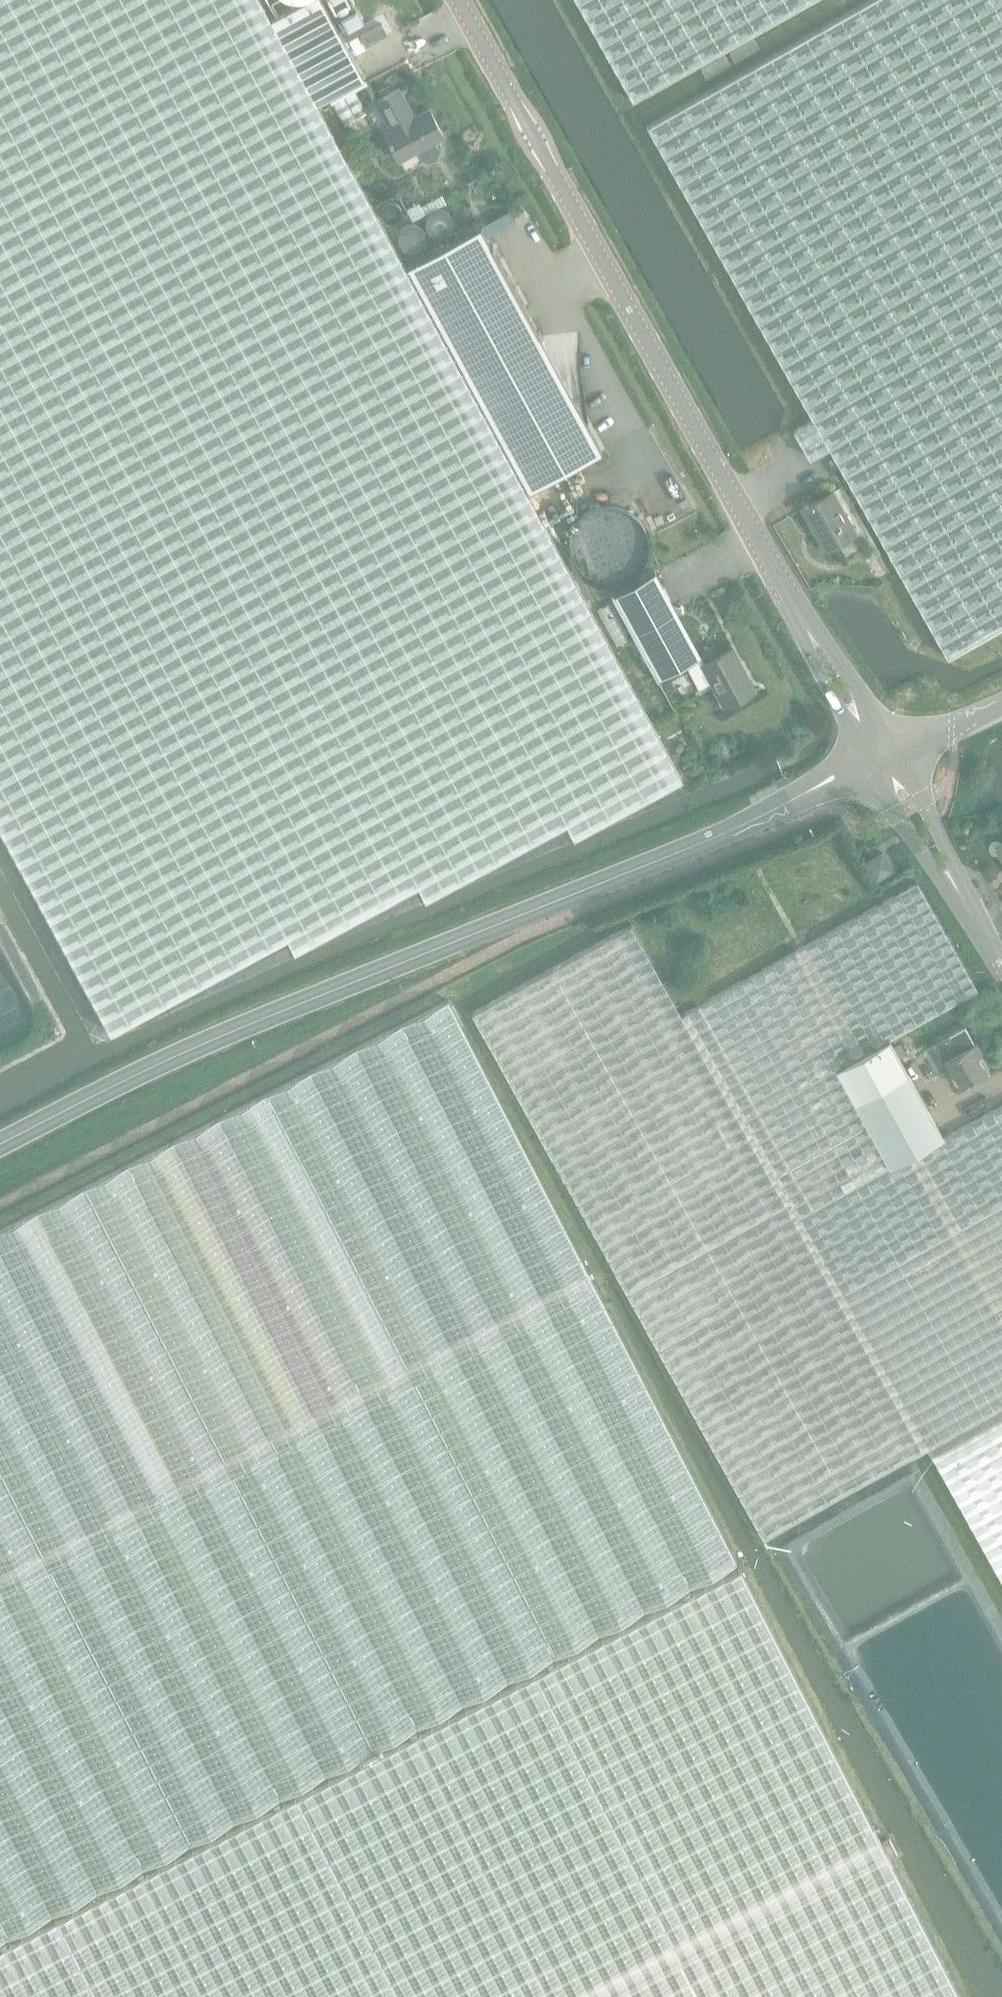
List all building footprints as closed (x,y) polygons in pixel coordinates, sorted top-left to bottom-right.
[(111,1032),(287,936),(294,951),(418,884),(425,898),(566,822),(574,836),(682,778),(526,490),(404,267),(320,108),(270,18),(260,0),(0,0),(0,827),(111,1032)] [(270,18),(317,103),(328,96),(332,102),(355,88),(367,81),(322,0),(302,0),(270,18)] [(351,0),(324,0),(343,36),(364,24),(351,0)] [(806,0),(576,0),(631,98),(806,0)] [(645,123),(812,416),(792,427),(809,456),(828,445),(947,655),(1001,624),(1001,0),(865,0),(645,123)] [(366,45),(387,33),(382,23),(360,35),(366,45)] [(729,51),(735,61),(759,48),(753,38),(729,51)] [(701,67),(706,77),(730,64),(724,54),(701,67)] [(355,88),(332,102),(343,123),(366,111),(355,88)] [(435,140),(442,136),(428,109),(413,116),(399,90),(378,101),(392,127),(385,130),(399,158),(416,150),(420,158),(426,161),(430,161),(436,158),(438,153),(438,147),(435,140)] [(419,203),(407,209),(412,220),(425,214),(420,206),(419,203)] [(526,490),(549,477),(602,449),(482,226),(404,267),(526,490)] [(824,551),(857,532),(833,490),(803,508),(817,534),(816,536),(824,551)] [(869,563),(877,578),(892,570),(884,555),(869,563)] [(655,572),(612,595),(659,679),(699,656),(655,572)] [(724,705),(753,689),(732,649),(703,665),(724,705)] [(876,879),(892,870),(882,852),(866,862),(876,879)] [(472,1012),(765,1537),(927,1447),(930,1453),(1001,1415),(1001,1104),(942,1137),(898,1058),(892,1047),(888,1040),(977,990),(918,883),(881,903),(681,1014),(631,924),(472,1012)] [(786,936),(782,941),(784,946),(790,947),(794,942),(792,937),(786,936)] [(737,1560),(447,998),(0,1228),(0,1939),(737,1560)] [(984,1071),(976,1056),(983,1053),(977,1042),(975,1043),(965,1026),(933,1045),(943,1062),(947,1060),(954,1071),(952,1071),(958,1082),(959,1081),(960,1084),(984,1071)] [(900,1042),(892,1047),(898,1058),(907,1053),(900,1042)] [(930,1453),(1001,1582),(1001,1415),(930,1453)] [(740,1568),(456,1712),(270,1808),(0,1947),(0,1996),(961,1996),(740,1568)]
